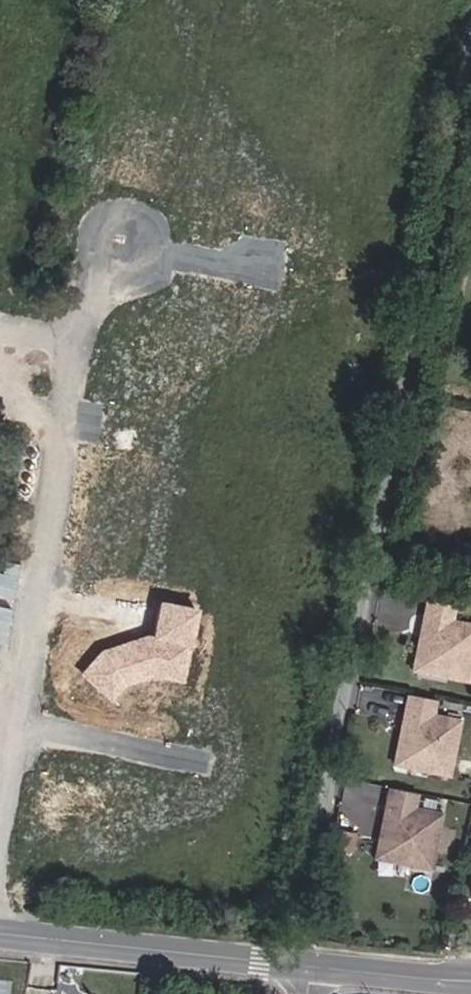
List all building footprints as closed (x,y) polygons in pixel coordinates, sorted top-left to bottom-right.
[(470,664),(470,622),(451,618),(455,603),(427,597),(420,635),(424,636),(421,653),(430,666),(450,671),(449,674),(468,678),(470,664)] [(163,602),(156,639),(195,646),(202,610),(163,602)] [(430,666),(421,653),(424,636),(420,635),(414,667),(449,674),(450,671),(430,666)] [(104,651),(83,674),(113,701),(126,687),(151,680),(187,687),(195,646),(156,639),(149,637),(104,651)] [(451,772),(461,718),(433,713),(436,697),(409,693),(402,730),(407,731),(403,748),(413,762),(433,765),(432,769),(451,772)] [(413,762),(403,748),(407,731),(402,730),(397,763),(432,769),(433,765),(413,762)] [(434,866),(443,810),(415,806),(418,790),(391,786),(385,823),(389,824),(386,842),(396,855),(416,858),(415,862),(434,866)] [(396,855),(386,842),(389,824),(385,823),(379,856),(415,862),(416,858),(396,855)] [(448,934),(447,947),(459,948),(460,935),(448,934)]
